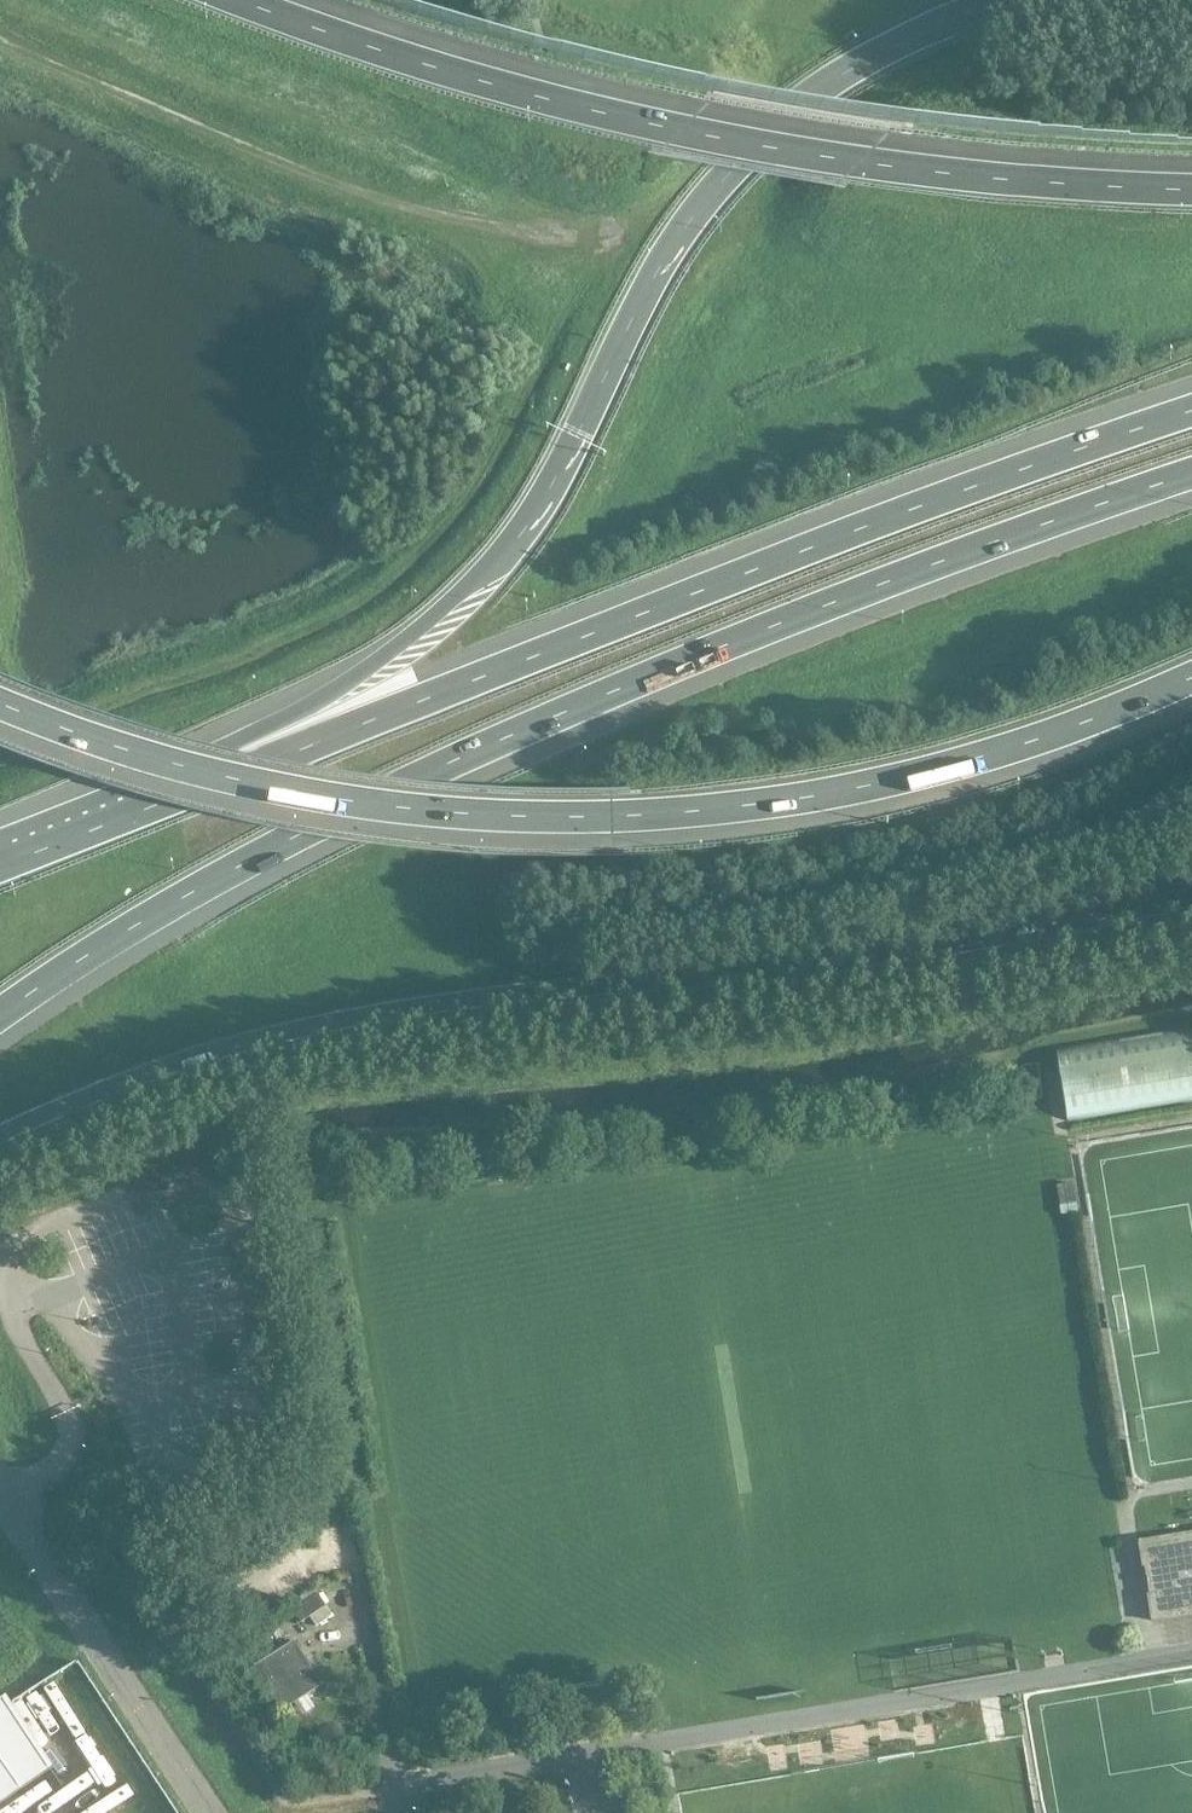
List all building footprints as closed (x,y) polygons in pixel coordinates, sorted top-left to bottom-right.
[(1056,1048),(1067,1120),(1191,1100),(1191,1026),(1056,1048)] [(1139,1542),(1143,1566),(1146,1566),(1150,1595),(1148,1596),(1152,1620),(1191,1614),(1191,1533),(1139,1542)] [(333,1615),(319,1593),(317,1594),(314,1589),(291,1603),(294,1609),(293,1610),(301,1622),(310,1617),(316,1626),(333,1615)] [(323,1685),(295,1641),(251,1669),(279,1713),(323,1685)] [(49,1767),(62,1786),(63,1786),(9,1705),(0,1711),(0,1801),(29,1780),(49,1767)]
